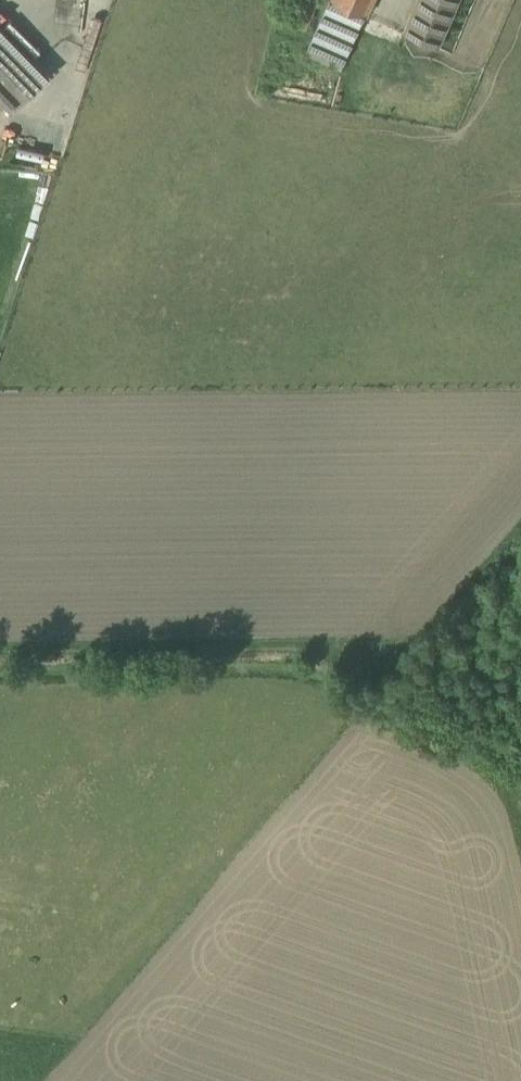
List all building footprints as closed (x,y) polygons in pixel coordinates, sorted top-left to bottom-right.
[(371,0),(331,0),(364,15),(371,0)] [(437,46),(457,0),(419,0),(405,32),(437,46)] [(30,62),(0,32),(0,92),(30,62)] [(0,92),(0,96),(13,110),(45,78),(30,62),(0,92)]
